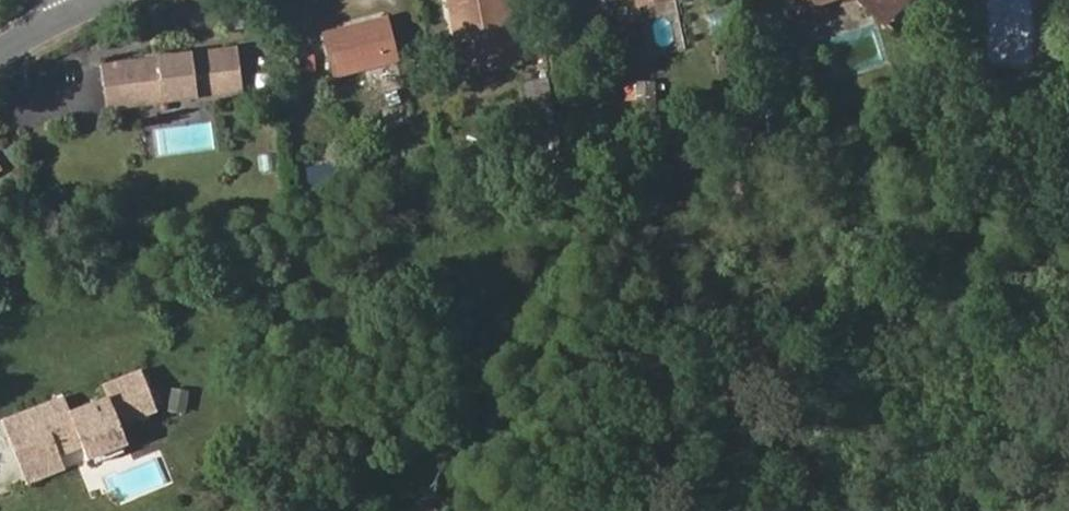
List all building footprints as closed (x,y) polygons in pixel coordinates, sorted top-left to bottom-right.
[(459,0),(446,0),(460,73),(472,71),(459,0)] [(506,0),(459,0),(472,71),(517,63),(506,0)] [(883,22),(904,0),(860,0),(883,22)] [(249,26),(247,8),(227,11),(229,29),(249,26)] [(396,59),(385,18),(324,34),(334,75),(396,59)] [(243,91),(237,47),(205,51),(100,64),(105,109),(201,97),(243,91)] [(553,114),(548,78),(525,82),(531,119),(553,114)] [(655,122),(653,80),(635,81),(638,123),(655,122)] [(127,444),(120,426),(157,412),(141,370),(102,385),(106,399),(70,412),(64,397),(2,421),(15,454),(54,439),(60,456),(82,447),(87,459),(93,457),(121,446),(127,444)] [(185,407),(187,391),(173,389),(170,404),(185,407)] [(60,456),(54,439),(15,454),(26,483),(65,468),(60,456)] [(95,463),(124,451),(121,446),(93,457),(95,463)]
